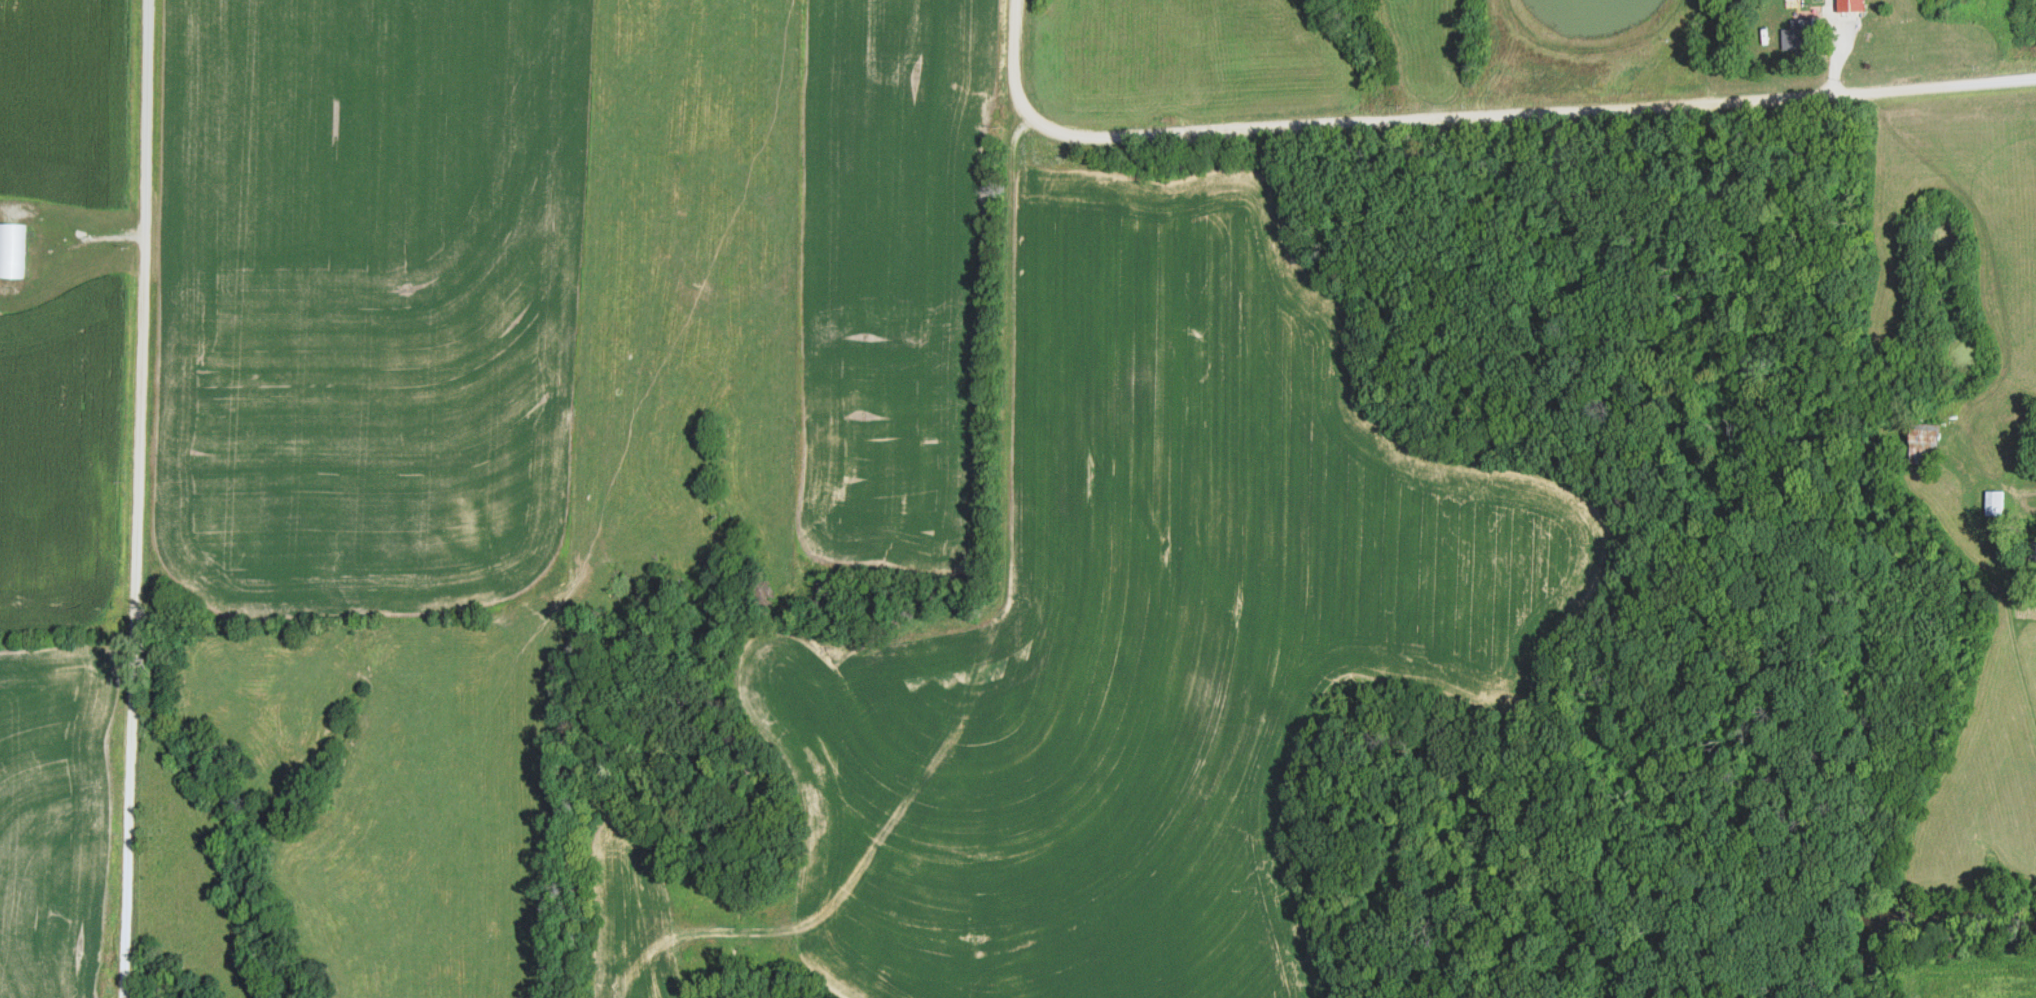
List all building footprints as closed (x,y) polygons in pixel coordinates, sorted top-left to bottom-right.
[(1865,12),(1865,0),(1837,0),(1837,12),(1865,12)] [(1812,18),(1790,18),(1790,28),(1782,28),(1782,51),(1812,51),(1812,18)] [(0,226),(0,267),(12,267),(12,226),(0,226)] [(1941,424),(1913,424),(1913,453),(1925,453),(1925,450),(1941,450),(1941,424)] [(1986,491),(1986,516),(2004,516),(2004,491),(1986,491)]
